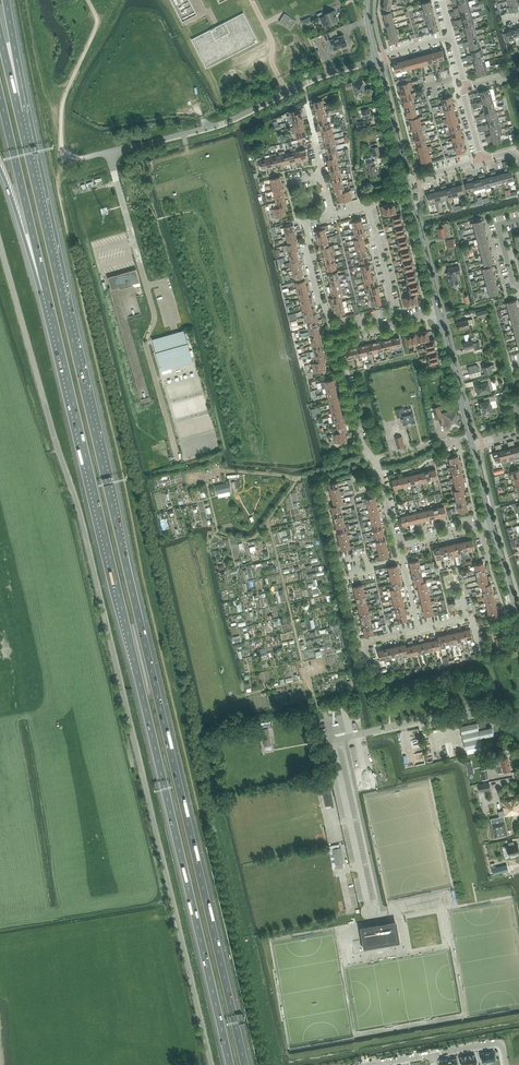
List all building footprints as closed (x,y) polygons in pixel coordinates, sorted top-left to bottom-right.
[(182,22),(197,14),(190,0),(171,0),(182,22)] [(422,4),(423,10),(431,8),(430,2),(422,4)] [(458,4),(459,8),(458,8),(458,10),(460,10),(470,7),(468,2),(458,4)] [(392,4),(384,3),(382,9),(386,9),(386,13),(390,12),(392,4)] [(518,5),(518,3),(517,3),(518,4),(509,7),(507,7),(508,13),(518,10),(518,8),(518,5)] [(470,7),(460,10),(458,10),(459,13),(460,12),(461,16),(471,13),(470,7)] [(337,14),(335,10),(324,15),(325,16),(320,18),(323,25),(328,24),(329,27),(334,24),(334,23),(338,21),(336,18),(337,18),(336,16),(336,15),(335,16),(335,15),(337,14)] [(385,20),(393,18),(395,17),(393,11),(390,12),(386,13),(383,14),(385,20)] [(206,68),(258,42),(244,13),(191,39),(206,68)] [(297,20),(286,13),(280,21),(291,29),(297,20)] [(425,22),(427,21),(435,19),(433,13),(429,15),(425,15),(423,16),(425,22)] [(463,21),(473,19),(471,13),(461,16),(462,19),(461,20),(461,22),(463,21)] [(464,24),(464,27),(474,24),(473,19),(463,21),(461,22),(462,24),(464,24)] [(436,24),(428,27),(430,33),(438,30),(436,24)] [(464,27),(466,33),(476,30),(474,24),(464,27)] [(506,31),(507,33),(508,37),(505,38),(506,43),(515,40),(514,39),(512,30),(513,29),(512,26),(510,27),(511,30),(506,31)] [(398,29),(396,29),(388,32),(389,37),(397,35),(399,35),(398,29)] [(339,37),(336,30),(323,35),(326,42),(330,41),(334,50),(341,46),(342,48),(347,46),(346,44),(347,44),(345,39),(344,39),(342,35),(339,37)] [(477,36),(476,30),(466,33),(467,38),(477,36)] [(397,35),(389,37),(391,43),(399,41),(397,35)] [(467,45),(469,44),(479,41),(477,36),(467,38),(468,42),(467,42),(467,45)] [(481,47),(479,41),(469,44),(467,45),(468,47),(470,46),(471,50),(481,47)] [(287,50),(289,57),(301,53),(299,46),(287,50)] [(436,52),(439,61),(444,59),(442,50),(436,52)] [(473,59),(483,56),(481,50),(471,53),(472,55),(471,56),(470,55),(467,56),(467,57),(468,60),(471,59),(473,59)] [(475,64),(485,61),(484,56),(483,56),(473,59),(471,59),(472,61),(474,61),(475,64)] [(393,62),(393,64),(396,73),(401,71),(399,62),(395,63),(395,61),(393,62)] [(476,70),(486,67),(487,67),(485,61),(475,64),(476,70)] [(486,74),(486,73),(488,73),(486,67),(476,70),(478,76),(486,74)] [(400,91),(410,88),(412,87),(411,82),(399,85),(399,87),(398,87),(399,91),(400,91)] [(365,94),(363,83),(354,85),(357,96),(365,94)] [(481,98),(491,95),(490,89),(480,92),(480,93),(474,94),(475,96),(480,95),(481,98)] [(415,98),(414,93),(411,94),(402,96),(403,101),(412,99),(415,98)] [(482,102),(481,102),(481,104),(493,101),(491,95),(481,98),(482,102)] [(443,105),(452,102),(451,97),(442,99),(443,105)] [(403,107),(405,107),(414,104),(412,99),(403,101),(404,105),(403,105),(403,107)] [(314,109),(324,106),(323,100),(313,103),(314,109)] [(483,106),(484,107),(484,109),(492,107),(494,107),(493,101),(481,104),(482,107),(483,106)] [(440,109),(440,111),(454,108),(452,102),(443,105),(440,106),(441,109),(440,109)] [(316,114),(325,112),(324,106),(314,109),(316,114)] [(486,115),(494,113),(492,107),(484,109),(485,113),(484,113),(484,116),(486,115)] [(372,120),(369,109),(362,110),(365,121),(372,120)] [(415,110),(406,112),(408,118),(417,115),(415,110)] [(289,113),(290,118),(292,118),(293,121),(302,119),(301,113),(298,113),(298,111),(289,113)] [(325,112),(316,114),(317,120),(327,118),(325,112)] [(487,121),(498,118),(496,112),(494,113),(486,115),(484,116),(485,118),(486,117),(487,121)] [(455,113),(446,116),(447,119),(443,120),(443,122),(457,119),(455,113)] [(412,125),(421,123),(420,119),(424,118),(423,116),(419,117),(410,119),(412,125)] [(327,118),(317,120),(319,126),(321,125),(328,123),(327,118)] [(489,127),(500,124),(498,118),(487,121),(488,124),(487,125),(487,127),(489,127)] [(294,127),(304,124),(302,119),(293,121),(294,127)] [(330,123),(328,123),(321,125),(321,127),(319,127),(320,131),(322,131),(332,129),(334,128),(333,126),(334,125),(334,123),(332,123),(330,123)] [(295,132),(305,130),(304,124),(294,127),(295,132)] [(446,133),(460,129),(458,124),(449,126),(450,129),(446,131),(446,133)] [(490,129),(491,132),(501,129),(500,124),(489,127),(487,127),(488,129),(490,129)] [(426,127),(413,130),(414,136),(424,133),(423,130),(427,129),(426,127)] [(323,137),(333,134),(332,129),(322,131),(323,137)] [(491,138),(500,136),(503,135),(501,129),(491,132),(491,136),(490,136),(491,138)] [(295,132),(297,138),(307,136),(305,130),(295,132)] [(333,134),(323,137),(325,142),(335,140),(333,134)] [(449,144),(462,140),(461,135),(452,137),(453,140),(449,141),(449,144)] [(494,144),(502,142),(500,136),(491,138),(491,141),(493,140),(494,144)] [(429,138),(416,141),(414,142),(415,143),(416,143),(417,147),(426,144),(426,141),(430,140),(429,138)] [(335,140),(325,142),(326,148),(336,146),(335,140)] [(454,145),(455,148),(464,145),(463,142),(465,142),(464,140),(462,140),(449,144),(450,146),(454,145)] [(464,145),(455,148),(456,153),(467,151),(466,148),(465,149),(464,145)] [(328,154),(337,151),(336,148),(336,146),(326,148),(328,154)] [(378,146),(372,148),(374,155),(380,153),(378,146)] [(300,151),(297,151),(296,148),(293,149),(296,162),(302,160),(300,151)] [(432,148),(419,152),(420,157),(429,155),(429,152),(433,151),(432,148)] [(293,149),(290,150),(291,153),(288,153),(290,163),(296,162),(293,149)] [(305,149),(300,151),(302,160),(308,159),(306,151),(305,149)] [(288,153),(285,154),(285,151),(282,152),(285,165),(290,163),(288,153)] [(328,154),(329,159),(337,158),(339,157),(337,151),(328,154)] [(282,152),(279,153),(279,156),(277,156),(279,166),(285,165),(282,152)] [(279,166),(277,156),(276,154),(270,155),(271,158),(273,167),(279,166)] [(429,155),(420,157),(422,163),(431,160),(429,155)] [(369,167),(369,169),(371,175),(379,173),(378,170),(376,170),(375,165),(374,165),(373,161),(372,161),(371,157),(364,159),(365,163),(366,163),(368,167),(369,167)] [(257,165),(258,165),(260,165),(262,170),(268,169),(265,159),(262,160),(262,159),(261,158),(260,158),(257,158),(256,159),(256,160),(257,164),(257,165)] [(268,169),(273,167),(271,158),(265,159),(268,169)] [(329,159),(327,160),(328,166),(338,163),(337,158),(329,159)] [(328,166),(330,171),(339,169),(338,163),(328,166)] [(330,171),(331,177),(341,175),(339,169),(330,171)] [(505,171),(505,173),(508,183),(514,181),(513,179),(514,179),(511,171),(508,172),(507,171),(505,171)] [(491,188),(491,186),(488,178),(485,178),(484,173),(481,174),(485,187),(485,189),(491,188)] [(508,183),(505,173),(500,174),(502,182),(505,182),(506,184),(508,184),(508,183)] [(341,175),(331,177),(332,183),(342,181),(341,175)] [(479,189),(477,181),(474,182),(472,176),(470,177),(474,190),(479,189)] [(280,177),(270,179),(272,185),(281,183),(280,177)] [(474,190),(470,177),(467,178),(469,183),(465,184),(468,192),(474,190)] [(342,181),(332,183),(334,189),(344,186),(342,181)] [(272,185),(273,191),(283,189),(281,183),(272,185)] [(443,184),(447,200),(453,198),(450,188),(447,189),(446,183),(443,184)] [(439,191),(442,201),(447,200),(443,184),(441,185),(442,190),(439,191)] [(456,186),(458,194),(464,193),(462,185),(456,186)] [(345,192),(344,186),(334,189),(335,195),(338,194),(344,192),(345,192)] [(450,188),(453,198),(459,197),(458,194),(456,186),(450,188)] [(273,191),(275,197),(284,194),(283,189),(273,191)] [(344,192),(346,201),(352,200),(350,191),(345,192),(344,192)] [(433,193),(435,201),(436,203),(442,201),(439,191),(433,193)] [(344,192),(338,194),(340,203),(346,201),(344,192)] [(435,201),(433,193),(427,194),(429,202),(435,201)] [(275,197),(276,202),(286,200),(284,194),(275,197)] [(277,208),(278,208),(284,206),(284,207),(287,206),(286,200),(276,202),(277,208)] [(393,203),(388,205),(382,206),(383,206),(383,208),(383,210),(384,211),(384,213),(385,215),(390,214),(391,215),(392,215),(397,214),(397,213),(395,204),(393,205),(393,203)] [(284,206),(278,208),(281,217),(286,215),(284,207),(284,206)] [(278,208),(277,208),(272,209),(275,218),(281,217),(278,208)] [(392,215),(393,220),(392,220),(394,226),(395,226),(404,224),(401,212),(397,213),(397,214),(392,215)] [(352,222),(353,228),(363,226),(361,220),(352,222)] [(472,223),(474,228),(483,226),(482,223),(484,223),(483,220),(478,221),(472,223)] [(441,224),(442,228),(437,229),(440,238),(448,236),(447,231),(448,231),(449,230),(447,223),(441,224)] [(407,235),(405,229),(404,224),(395,226),(396,232),(395,232),(396,238),(398,238),(407,235)] [(284,227),(285,233),(295,231),(293,225),(284,227)] [(326,235),(325,232),(329,231),(328,225),(317,228),(318,231),(315,231),(317,237),(326,235)] [(353,228),(355,234),(364,232),(363,226),(353,228)] [(283,237),(283,240),(286,239),(296,237),(295,231),(285,233),(286,237),(283,237)] [(475,234),(477,239),(486,237),(485,234),(487,233),(486,231),(475,234)] [(364,232),(355,234),(351,235),(352,238),(355,237),(356,240),(364,238),(366,238),(364,232)] [(317,237),(318,243),(328,241),(330,240),(330,238),(327,238),(326,235),(317,237)] [(407,235),(398,238),(399,243),(398,243),(399,249),(400,249),(409,247),(407,235)] [(286,239),(288,244),(288,245),(296,243),(298,243),(296,237),(286,239)] [(354,240),(355,246),(365,244),(364,238),(356,240),(354,240)] [(449,248),(455,246),(453,239),(447,240),(449,248)] [(329,246),(328,241),(318,243),(319,249),(322,248),(329,246)] [(478,245),(480,250),(489,247),(488,244),(489,244),(489,242),(478,245)] [(286,245),(288,251),(297,248),(296,243),(288,245),(288,244),(286,245)] [(355,246),(357,252),(366,249),(365,244),(355,246)] [(323,254),(335,251),(334,245),(329,246),(322,248),(323,254)] [(412,258),(411,252),(409,247),(400,249),(402,254),(400,255),(402,261),(403,261),(412,258)] [(299,254),(297,248),(288,251),(289,256),(299,254)] [(355,258),(358,257),(368,255),(369,255),(368,251),(367,251),(366,249),(357,252),(357,254),(354,255),(355,258)] [(334,257),(333,255),(336,254),(335,251),(323,254),(324,260),(334,257)] [(492,252),(481,255),(483,261),(492,258),(491,255),(492,255),(492,252)] [(289,256),(290,262),(300,260),(299,254),(289,256)] [(358,257),(360,263),(369,261),(368,255),(358,257)] [(324,260),(326,265),(335,263),(334,257),(324,260)] [(415,270),(414,264),(412,258),(403,261),(405,266),(403,266),(405,272),(406,272),(415,270)] [(492,258),(483,261),(484,266),(495,263),(494,261),(493,261),(492,258)] [(290,262),(292,268),(302,266),(300,260),(290,262)] [(327,271),(329,271),(337,269),(336,266),(339,265),(339,262),(335,263),(326,265),(327,271)] [(358,270),(358,273),(362,272),(371,270),(370,264),(360,267),(361,270),(358,270)] [(289,272),(290,274),(293,274),(303,271),(302,266),(292,268),(293,271),(289,272)] [(459,266),(451,268),(448,269),(449,272),(447,273),(450,285),(459,283),(456,274),(461,273),(459,266)] [(482,269),(484,275),(493,272),(492,269),(493,269),(493,266),(482,269)] [(109,288),(140,397),(142,405),(151,402),(128,319),(142,315),(133,284),(140,282),(139,279),(136,269),(108,277),(111,288),(109,288)] [(363,278),(373,276),(371,270),(362,272),(363,278)] [(406,272),(407,277),(406,278),(407,284),(409,283),(418,281),(415,270),(406,272)] [(303,271),(293,274),(295,280),(304,277),(303,271)] [(329,280),(342,277),(347,276),(349,275),(349,273),(338,275),(338,272),(328,274),(329,280)] [(375,277),(373,277),(373,276),(363,278),(364,284),(374,282),(376,281),(375,277)] [(340,284),(340,281),(343,280),(342,277),(329,280),(331,286),(340,284)] [(496,277),(485,280),(486,285),(496,283),(495,280),(496,280),(496,277)] [(295,283),(297,289),(307,286),(305,280),(295,283)] [(420,291),(419,287),(418,281),(409,283),(410,289),(409,289),(410,295),(416,294),(419,293),(419,292),(420,291)] [(376,287),(375,287),(374,282),(364,284),(366,290),(368,289),(376,287)] [(331,286),(331,288),(329,288),(330,292),(345,289),(344,286),(341,286),(340,284),(331,286)] [(297,289),(298,294),(308,292),(308,290),(309,290),(308,286),(307,286),(297,289)] [(369,292),(365,293),(366,296),(368,295),(379,292),(378,287),(375,287),(376,287),(368,289),(369,292)] [(499,288),(488,291),(489,296),(499,294),(498,291),(499,290),(499,288)] [(345,289),(330,292),(331,296),(333,296),(333,297),(333,298),(341,296),(346,295),(345,289)] [(298,294),(300,300),(309,298),(308,292),(298,294)] [(368,295),(369,301),(371,301),(380,298),(379,292),(368,295)] [(407,307),(413,305),(417,304),(417,303),(418,302),(416,294),(410,295),(410,296),(405,298),(405,300),(406,301),(406,303),(406,305),(407,307)] [(342,301),(341,296),(333,298),(333,297),(331,298),(333,304),(342,301)] [(311,297),(309,298),(300,300),(301,306),(311,303),(310,302),(312,301),(311,297)] [(380,298),(371,301),(372,306),(375,306),(378,305),(382,304),(380,298)] [(506,303),(508,309),(517,306),(516,303),(517,303),(517,300),(506,303)] [(331,304),(332,308),(334,308),(334,310),(344,307),(342,301),(333,304),(331,304)] [(301,306),(302,312),(312,309),(311,303),(301,306)] [(333,312),(334,316),(345,313),(344,307),(334,310),(335,311),(333,312)] [(314,309),(312,309),(302,312),(304,317),(305,317),(314,315),(313,315),(313,313),(315,313),(314,309)] [(518,317),(518,311),(509,314),(511,319),(518,317)] [(303,318),(304,323),(307,323),(318,320),(317,316),(316,316),(315,314),(313,315),(314,315),(305,317),(304,317),(303,318)] [(469,324),(474,322),(473,318),(459,322),(461,329),(470,327),(469,324)] [(308,328),(318,326),(317,324),(319,324),(318,320),(307,323),(308,328)] [(319,332),(318,326),(308,328),(310,334),(319,332)] [(184,330),(152,339),(161,371),(193,362),(184,330)] [(426,330),(421,332),(416,333),(418,342),(424,341),(424,342),(425,342),(430,341),(430,340),(428,332),(426,332),(426,330)] [(306,335),(307,338),(310,337),(311,340),(321,337),(319,332),(310,334),(306,335)] [(416,333),(410,334),(404,336),(406,345),(412,343),(412,345),(418,343),(418,342),(416,333)] [(310,343),(311,346),(312,345),(322,343),(321,337),(311,340),(312,343),(310,343)] [(399,337),(393,338),(396,348),(402,347),(399,337)] [(396,348),(393,338),(388,340),(390,349),(396,348)] [(437,351),(436,345),(434,339),(430,340),(430,341),(425,342),(427,347),(425,347),(427,354),(428,353),(437,351)] [(390,349),(388,340),(382,341),(384,351),(390,349)] [(384,351),(382,341),(376,342),(379,352),(384,351)] [(465,349),(475,346),(476,350),(481,349),(479,342),(473,343),(473,341),(469,342),(466,343),(464,343),(465,349)] [(379,352),(376,342),(371,344),(373,354),(379,352)] [(312,345),(314,351),(323,349),(322,343),(312,345)] [(373,354),(371,344),(365,345),(367,355),(373,354)] [(367,355),(365,345),(359,347),(361,356),(367,355)] [(359,361),(362,360),(361,356),(359,347),(353,348),(356,358),(358,357),(359,361)] [(353,348),(348,349),(348,352),(345,353),(348,363),(353,361),(353,358),(356,358),(353,348)] [(325,355),(323,349),(314,351),(315,357),(325,355)] [(440,362),(438,356),(437,351),(428,353),(429,359),(428,359),(429,365),(430,365),(438,363),(440,362)] [(325,355),(315,357),(313,358),(313,360),(316,360),(317,363),(318,362),(324,361),(326,361),(326,359),(328,358),(326,354),(325,355)] [(326,370),(324,361),(318,362),(320,371),(326,370)] [(320,371),(318,362),(317,363),(312,364),(314,373),(320,371)] [(483,367),(485,374),(493,372),(492,368),(495,367),(494,364),(491,365),(483,367)] [(479,367),(477,365),(468,367),(471,378),(482,375),(479,367)] [(482,380),(484,384),(476,386),(476,387),(475,387),(476,391),(477,390),(478,394),(490,391),(493,390),(490,378),(482,380)] [(335,385),(334,379),(329,380),(324,382),(321,382),(322,388),(325,388),(335,385)] [(325,388),(327,393),(337,391),(335,385),(325,388)] [(327,393),(328,399),(338,397),(337,391),(327,393)] [(484,398),(485,402),(481,403),(482,407),(481,407),(481,411),(483,410),(483,414),(485,414),(485,415),(488,414),(488,413),(492,412),(491,408),(492,408),(491,404),(490,405),(489,401),(496,400),(494,395),(484,398)] [(328,399),(330,405),(339,402),(338,397),(328,399)] [(330,405),(331,410),(341,408),(339,402),(330,405)] [(440,406),(433,408),(436,419),(443,417),(445,426),(444,426),(445,431),(446,431),(462,427),(459,414),(457,414),(456,409),(442,413),(440,406)] [(342,414),(341,408),(331,410),(332,416),(334,416),(342,414)] [(403,408),(395,410),(397,418),(401,417),(403,426),(408,425),(411,424),(416,423),(413,410),(404,412),(403,408)] [(334,422),(335,422),(345,419),(344,413),(342,414),(334,416),(332,416),(334,422)] [(335,422),(337,427),(346,425),(345,419),(335,422)] [(337,428),(332,429),(333,434),(338,433),(339,433),(345,431),(348,431),(346,425),(337,427),(337,428)] [(345,431),(339,433),(341,442),(347,440),(345,431)] [(341,442),(339,433),(338,433),(333,434),(336,443),(341,442)] [(402,436),(395,438),(398,448),(404,447),(402,436)] [(507,442),(509,449),(506,450),(508,459),(509,462),(515,460),(510,441),(507,442)] [(510,441),(515,460),(518,459),(518,448),(518,446),(515,447),(513,441),(510,441)] [(502,461),(508,459),(506,450),(502,451),(501,444),(498,445),(502,461)] [(495,463),(502,461),(498,445),(495,446),(496,452),(493,453),(495,463)] [(449,458),(450,463),(459,461),(458,456),(453,457),(452,454),(444,455),(445,459),(449,458)] [(447,468),(448,470),(461,467),(459,461),(450,463),(451,467),(447,468)] [(432,480),(436,479),(437,482),(439,482),(438,478),(436,469),(430,471),(432,480)] [(507,473),(509,480),(512,479),(518,477),(518,470),(507,473)] [(428,485),(425,472),(419,473),(421,482),(425,481),(426,485),(428,485)] [(450,480),(463,477),(462,472),(453,474),(453,478),(450,479),(450,480)] [(169,473),(159,474),(160,481),(170,479),(169,473)] [(417,487),(414,474),(408,476),(411,485),(414,484),(415,488),(417,487)] [(398,478),(400,487),(403,486),(404,490),(406,490),(403,477),(398,478)] [(329,484),(330,490),(339,488),(338,484),(342,483),(342,481),(329,484)] [(217,494),(232,491),(230,482),(215,486),(217,494)] [(463,489),(466,488),(464,483),(455,485),(456,488),(452,489),(453,491),(454,491),(463,489)] [(344,492),(331,495),(333,501),(342,499),(341,495),(345,494),(344,492)] [(362,499),(364,505),(376,502),(375,496),(362,499)] [(432,505),(435,518),(441,517),(439,507),(435,508),(434,505),(432,505)] [(378,507),(369,509),(369,513),(366,514),(366,516),(379,513),(378,507)] [(422,508),(425,520),(430,519),(428,510),(424,511),(423,507),(422,508)] [(411,510),(414,523),(419,522),(417,512),(413,513),(412,510),(411,510)] [(406,515),(402,516),(402,512),(400,513),(403,525),(408,524),(406,515)] [(335,523),(344,521),(343,517),(347,516),(347,515),(334,518),(335,523)] [(369,526),(382,523),(380,518),(371,520),(372,524),(368,525),(369,526)] [(338,534),(347,532),(346,528),(350,527),(349,525),(336,528),(338,534)] [(371,537),(384,534),(383,529),(374,531),(375,535),(371,536),(371,537)] [(340,545),(349,542),(349,539),(352,538),(352,536),(339,539),(340,545)] [(472,539),(467,541),(469,550),(473,549),(473,553),(475,552),(472,539)] [(385,540),(376,542),(377,546),(373,546),(374,548),(387,545),(385,540)] [(464,555),(461,542),(456,543),(458,552),(462,552),(463,555),(464,555)] [(454,557),(451,545),(445,546),(447,555),(451,554),(452,558),(454,557)] [(434,548),(436,558),(437,560),(441,559),(441,560),(443,560),(440,547),(434,548)] [(389,556),(388,551),(379,553),(380,556),(376,557),(376,559),(389,556)] [(411,568),(420,566),(419,560),(422,559),(422,558),(418,558),(418,560),(412,561),(410,562),(411,568)] [(306,569),(313,568),(312,562),(306,562),(307,566),(303,566),(304,575),(307,574),(306,569)] [(413,579),(423,576),(422,573),(425,572),(425,570),(412,573),(413,579)] [(399,571),(389,573),(390,576),(387,577),(387,579),(400,576),(399,571)] [(418,589),(428,587),(427,583),(430,582),(430,580),(426,581),(424,582),(417,583),(417,584),(418,589)] [(314,592),(314,593),(320,592),(318,583),(308,585),(310,593),(314,592)] [(353,587),(355,592),(364,590),(363,586),(367,586),(366,584),(353,587)] [(388,596),(392,595),(401,593),(400,588),(400,587),(393,589),(391,589),(387,590),(388,596)] [(246,595),(241,596),(240,589),(235,590),(236,597),(246,595)] [(421,600),(430,597),(429,594),(433,593),(433,591),(420,594),(421,600)] [(390,601),(402,598),(401,593),(392,595),(393,599),(389,599),(390,601)] [(369,595),(356,598),(357,603),(366,601),(366,597),(369,596),(369,595)] [(424,610),(433,608),(432,605),(435,604),(435,602),(422,605),(424,610)] [(392,612),(405,609),(404,604),(395,606),(395,609),(392,610),(392,612)] [(360,614),(369,612),(368,608),(372,607),(371,605),(359,608),(360,614)] [(408,620),(406,614),(397,617),(398,620),(394,621),(395,623),(408,620)] [(374,616),(361,619),(362,625),(372,623),(371,619),(374,618),(374,616)] [(364,630),(373,628),(376,627),(375,622),(372,623),(362,625),(364,630)] [(364,630),(365,636),(374,634),(373,630),(377,629),(376,627),(373,628),(364,630)] [(305,631),(306,636),(318,633),(317,628),(305,631)] [(465,630),(467,639),(471,639),(471,642),(473,642),(470,629),(465,630)] [(462,644),(459,632),(454,633),(456,642),(460,641),(461,645),(462,644)] [(452,647),(449,634),(443,635),(445,644),(449,644),(450,647),(452,647)] [(441,649),(446,648),(445,644),(443,635),(438,637),(438,639),(440,648),(441,648),(441,649)] [(496,650),(499,650),(498,649),(505,648),(502,637),(496,639),(498,647),(495,647),(496,650)] [(400,646),(403,658),(408,657),(408,656),(406,647),(405,644),(400,646)] [(394,647),(397,660),(403,658),(400,646),(394,647)] [(397,660),(394,647),(389,648),(391,657),(395,656),(396,660),(397,660)] [(384,649),(378,651),(380,660),(384,659),(385,662),(387,662),(384,649)] [(334,685),(343,684),(342,675),(333,676),(334,685)] [(493,735),(492,727),(486,728),(486,727),(485,721),(477,723),(460,727),(465,749),(482,745),(481,738),(493,735)] [(268,728),(262,729),(265,746),(271,745),(268,728)] [(347,786),(352,785),(345,751),(340,752),(343,765),(338,766),(339,769),(344,768),(347,786)] [(500,767),(497,767),(498,773),(503,772),(511,770),(509,761),(508,758),(499,759),(501,766),(500,767)] [(471,761),(465,763),(468,774),(473,773),(471,761)] [(489,783),(478,785),(480,791),(490,789),(489,783)] [(326,806),(334,804),(330,789),(323,791),(326,806)] [(500,817),(491,819),(495,838),(508,835),(504,816),(518,812),(518,807),(517,798),(502,801),(504,806),(503,806),(504,811),(499,812),(500,817)] [(518,844),(514,845),(513,842),(509,843),(510,846),(507,847),(509,855),(518,853),(518,849),(518,844)] [(336,864),(344,863),(341,847),(333,848),(336,864)] [(376,945),(381,944),(382,944),(383,944),(399,941),(396,923),(387,924),(383,925),(383,924),(379,925),(378,925),(361,928),(363,939),(364,944),(365,947),(376,945)] [(494,1053),(494,1051),(481,1053),(483,1062),(496,1060),(495,1058),(496,1057),(496,1054),(495,1053),(494,1053)] [(476,1057),(475,1056),(475,1055),(470,1056),(470,1055),(466,1056),(461,1057),(462,1064),(472,1064),(473,1064),(476,1064),(476,1063),(477,1062),(477,1060),(477,1059),(476,1058),(476,1057)]
